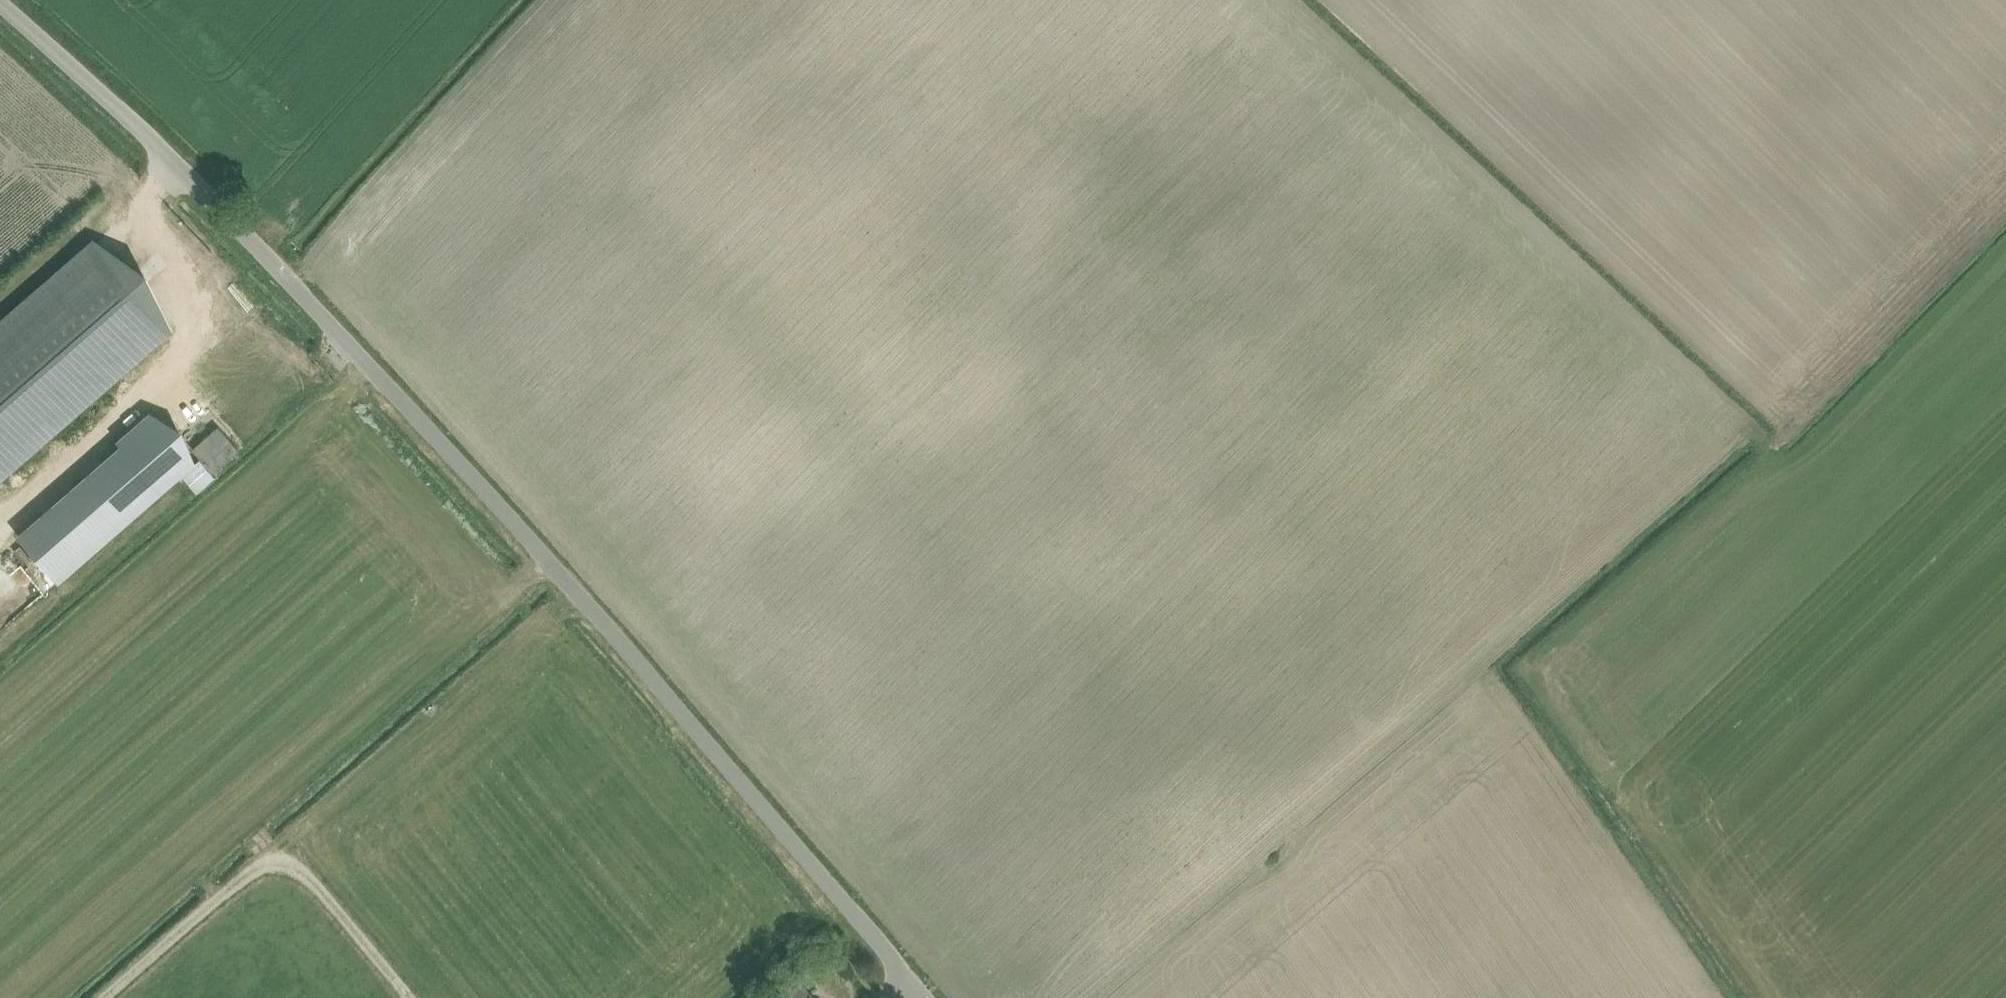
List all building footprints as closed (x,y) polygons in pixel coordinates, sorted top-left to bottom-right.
[(0,319),(0,476),(171,325),(92,237),(0,319)] [(123,442),(164,489),(195,461),(151,411),(120,438),(123,442)] [(213,472),(239,449),(218,425),(192,448),(200,457),(181,474),(197,492),(216,475),(213,472)] [(800,982),(782,997),(814,997),(800,982)]
